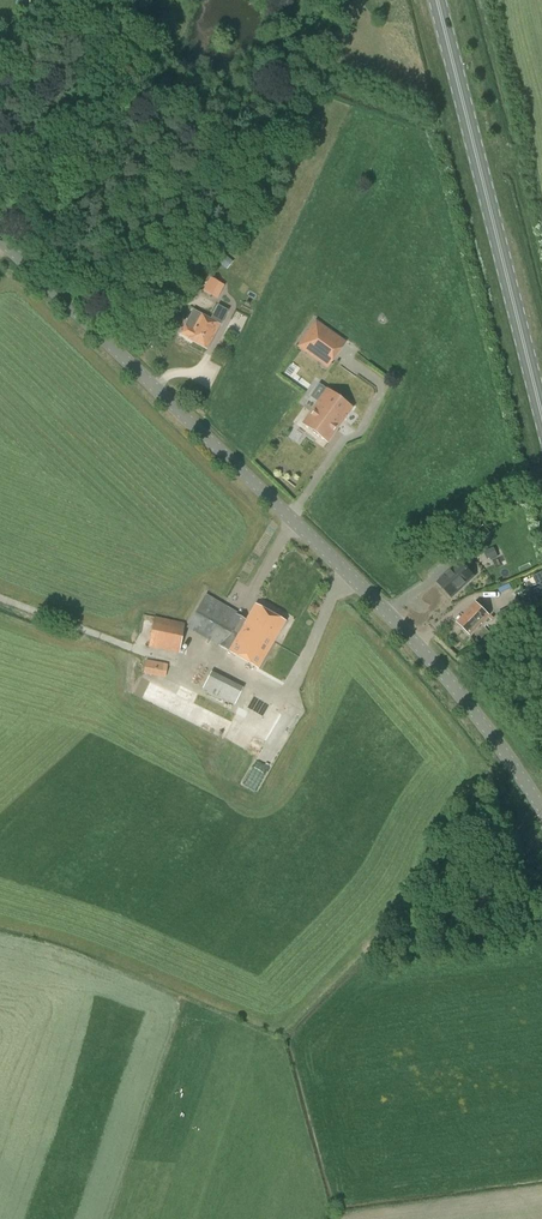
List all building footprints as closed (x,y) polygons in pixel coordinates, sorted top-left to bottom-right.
[(179,137),(167,152),(180,163),(192,148),(179,137)] [(216,155),(206,146),(196,157),(206,166),(216,155)] [(199,289),(207,293),(213,283),(205,278),(199,289)] [(185,325),(180,334),(187,338),(207,349),(220,324),(227,311),(216,305),(209,318),(193,310),(185,325)] [(327,368),(346,342),(315,320),(296,347),(327,368)] [(317,402),(301,424),(327,443),(338,428),(352,408),(326,389),(317,402)] [(472,536),(479,544),(490,534),(483,526),(472,536)] [(494,547),(484,552),(487,560),(490,558),(491,560),(498,557),(494,547)] [(474,577),(460,562),(438,582),(452,597),(474,577)] [(245,621),(235,615),(237,612),(206,594),(186,628),(217,646),(258,670),(285,684),(301,654),(276,640),(286,623),(254,605),(245,621)] [(528,618),(528,617),(538,612),(530,597),(520,602),(520,603),(503,612),(510,626),(528,618)] [(470,635),(490,616),(476,603),(457,622),(470,635)] [(179,654),(184,623),(154,617),(148,647),(179,654)] [(165,678),(168,664),(146,660),(143,673),(165,678)] [(234,706),(243,688),(211,671),(202,689),(234,706)]
